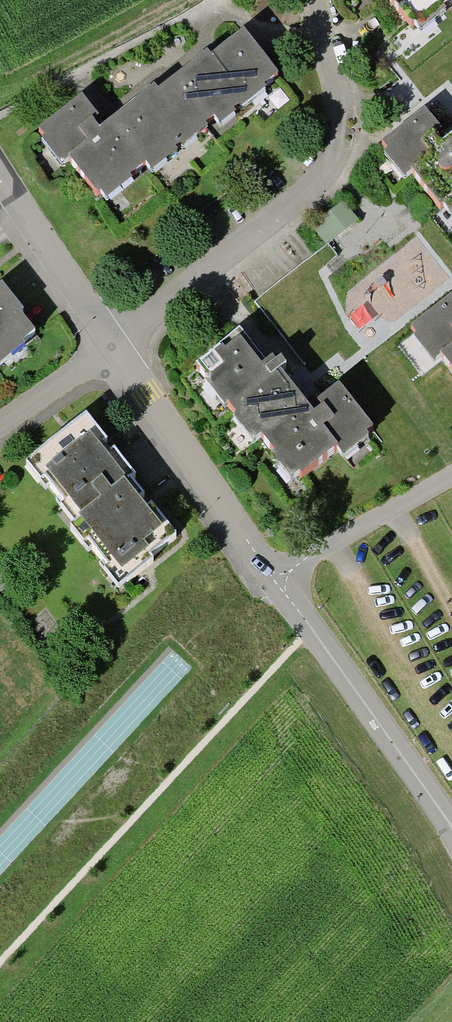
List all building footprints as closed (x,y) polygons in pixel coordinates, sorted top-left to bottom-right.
[(418,34),(451,6),(451,0),(391,0),(418,34)] [(219,128),(281,81),(245,33),(210,60),(208,56),(157,95),(153,89),(103,127),(83,101),(39,134),(65,168),(73,162),(104,203),(148,171),(150,173),(216,123),(219,128)] [(443,147),(440,143),(433,133),(439,129),(425,109),(379,142),(404,177),(410,173),(443,214),(451,207),(451,140),(443,147)] [(38,337),(0,288),(0,367),(38,337)] [(405,334),(432,368),(440,362),(451,377),(451,297),(405,334)] [(366,438),(373,432),(338,387),(316,403),(320,408),(312,414),(307,408),(282,376),(288,371),(276,355),(268,361),(259,367),(239,340),(225,351),(220,345),(188,370),(254,455),(260,451),(293,493),(340,457),(347,467),(373,447),(366,438)] [(124,580),(177,538),(150,506),(135,487),(138,484),(106,445),(85,418),(35,459),(85,521),(79,525),(124,580)]
